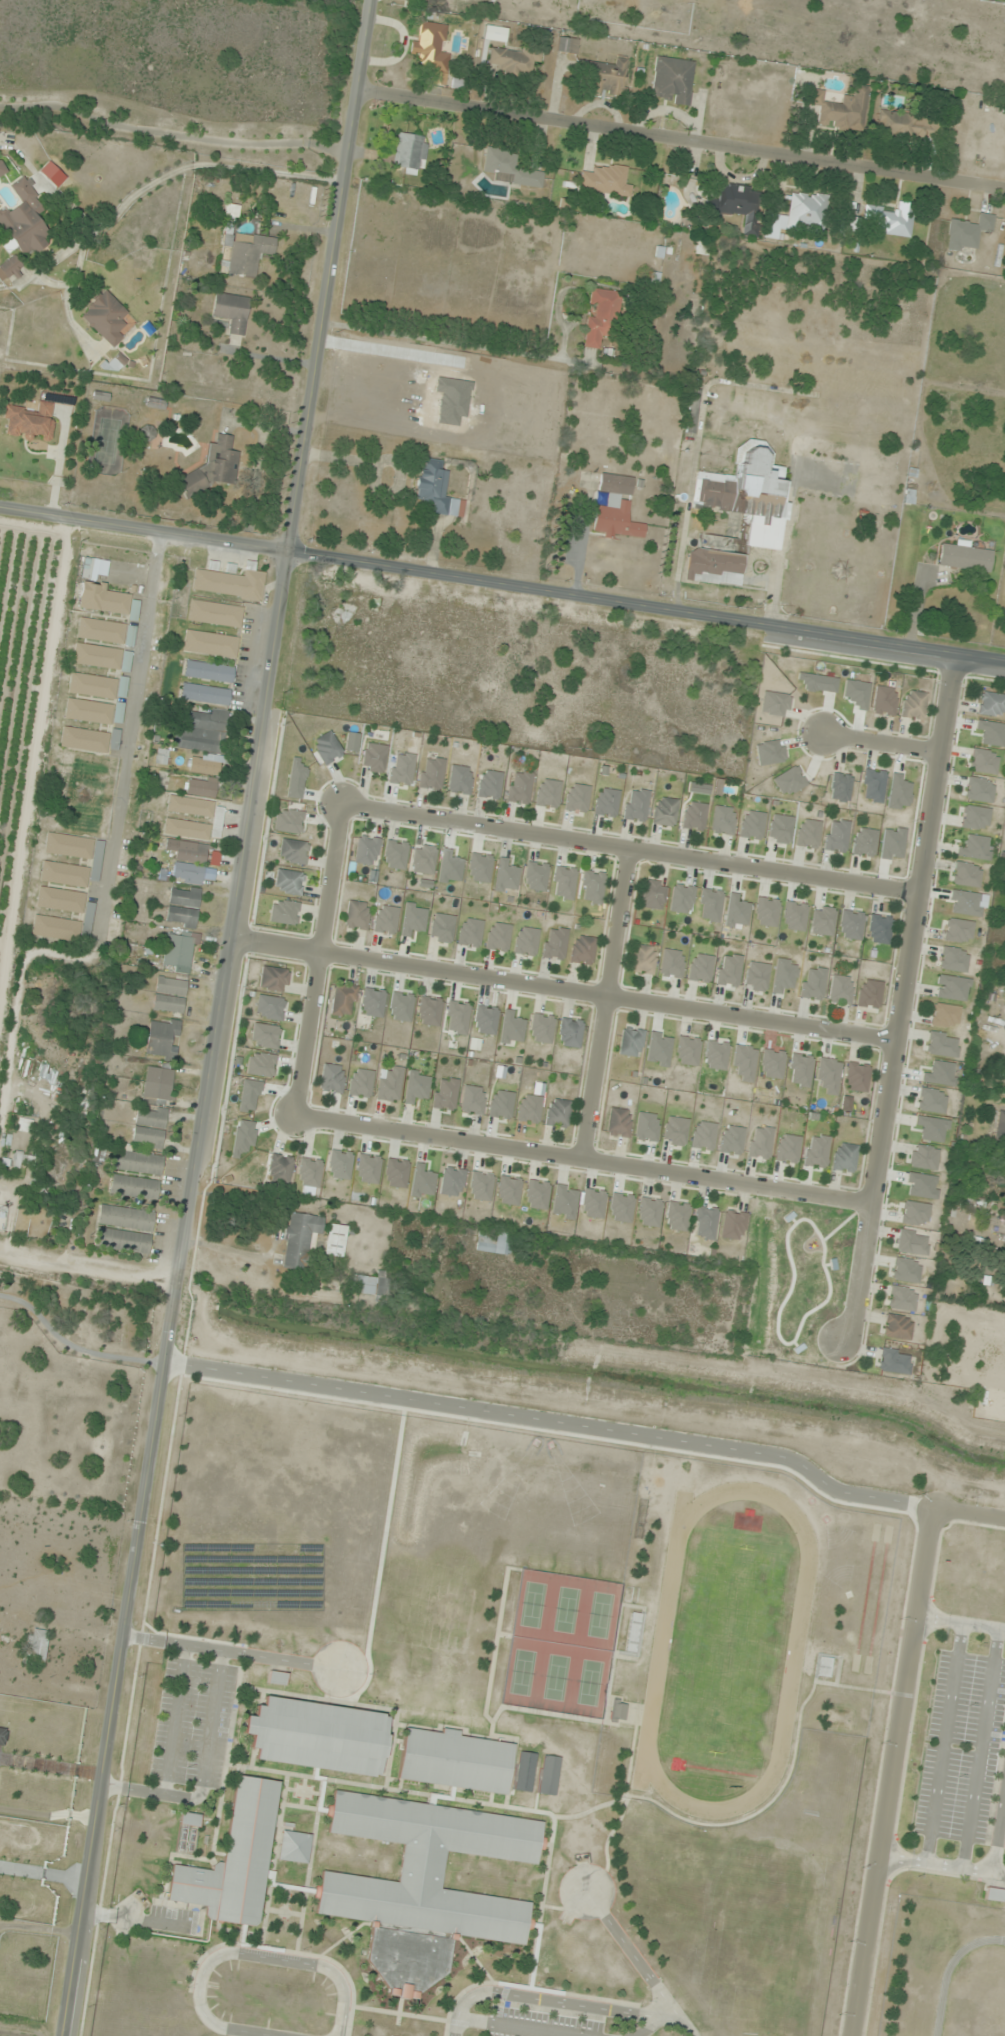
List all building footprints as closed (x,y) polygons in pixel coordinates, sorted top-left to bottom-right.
[(418,42),(411,41),(409,57),(420,59),(419,69),(447,73),(450,54),(442,53),(446,25),(421,22),(418,42)] [(578,41),(560,37),(557,51),(575,55),(578,41)] [(533,75),(536,53),(490,48),(488,70),(533,75)] [(582,91),(623,96),(628,57),(616,56),(614,65),(586,61),(582,91)] [(690,105),(695,61),(655,56),(650,100),(690,105)] [(868,87),(854,85),(853,96),(843,95),(842,103),(823,101),(824,91),(809,89),(808,106),(819,107),(817,127),(864,132),(868,87)] [(935,143),(938,119),(879,111),(876,136),(935,143)] [(392,170),(422,174),(428,137),(397,133),(392,170)] [(492,180),(542,189),(544,173),(515,167),(517,153),(486,148),(482,171),(494,173),(492,180)] [(631,197),(632,185),(624,185),(626,166),(593,164),(593,173),(580,172),(578,193),(631,197)] [(19,203),(0,212),(0,225),(6,238),(1,241),(7,253),(17,248),(22,257),(56,240),(25,177),(10,184),(19,203)] [(742,234),(754,235),(760,189),(721,183),(719,198),(710,197),(708,212),(745,217),(742,234)] [(828,196),(791,192),(787,227),(824,232),(828,196)] [(915,205),(897,202),(896,210),(869,207),(865,232),(910,238),(915,205)] [(232,233),(233,220),(239,220),(240,205),(227,204),(223,246),(231,247),(228,275),(259,278),(261,256),(274,257),(276,237),(232,233)] [(992,234),(995,216),(978,213),(977,222),(950,219),(945,250),(977,254),(980,232),(992,234)] [(25,269),(16,255),(0,265),(0,281),(1,284),(25,269)] [(137,321),(103,289),(78,316),(112,348),(137,321)] [(621,293),(593,289),(589,317),(588,317),(583,347),(599,349),(601,336),(615,338),(621,293)] [(250,298),(215,293),(211,319),(228,322),(226,333),(245,336),(250,298)] [(107,369),(119,374),(126,357),(114,352),(107,369)] [(165,400),(147,398),(147,408),(164,410),(165,400)] [(6,407),(5,437),(52,440),(54,402),(38,401),(38,409),(6,407)] [(203,475),(183,472),(180,497),(193,499),(194,489),(209,491),(210,482),(235,485),(239,452),(231,451),(232,436),(217,434),(216,444),(207,443),(203,475)] [(780,551),(787,482),(782,481),(783,468),(769,466),(771,444),(737,441),(734,476),(696,472),(693,507),(748,513),(745,540),(700,535),(698,550),(688,549),(685,581),(741,586),(745,547),(780,551)] [(443,461),(420,457),(414,501),(432,504),(431,513),(445,515),(451,471),(442,470),(443,461)] [(633,477),(600,473),(598,492),(607,493),(606,506),(596,505),(592,533),(643,539),(645,524),(628,522),(633,477)] [(971,549),(973,542),(954,539),(953,547),(941,545),(937,566),(989,575),(993,552),(971,549)] [(131,595),(105,592),(106,585),(81,582),(78,609),(130,614),(129,620),(136,621),(138,602),(130,601),(131,595)] [(188,621),(241,628),(243,606),(190,600),(188,621)] [(77,638),(124,644),(126,624),(79,618),(77,638)] [(239,637),(186,630),(183,651),(236,658),(239,637)] [(120,669),(122,649),(75,644),(73,664),(120,669)] [(233,667),(186,661),(183,677),(231,683),(233,667)] [(119,679),(71,673),(69,693),(115,699),(116,696),(125,697),(127,680),(119,679)] [(228,705),(230,689),(182,683),(180,699),(228,705)] [(893,717),(899,690),(877,686),(871,712),(893,717)] [(900,717),(922,721),(927,694),(905,690),(900,717)] [(788,717),(791,695),(764,692),(761,713),(788,717)] [(1004,716),(1004,694),(979,693),(979,716),(1004,716)] [(64,718),(111,725),(113,705),(67,698),(64,718)] [(227,713),(186,709),(184,730),(176,729),(174,748),(203,751),(202,758),(191,757),(189,773),(221,775),(222,755),(223,755),(227,713)] [(60,748),(107,753),(109,733),(63,727),(60,748)] [(343,755),(332,731),(312,741),(323,765),(343,755)] [(385,772),(387,745),(363,744),(363,771),(385,772)] [(167,765),(169,750),(157,749),(155,764),(167,765)] [(1000,754),(973,749),(969,770),(996,775),(1000,754)] [(416,756),(395,752),(389,783),(410,787),(416,756)] [(444,759),(422,758),(420,789),(441,790),(444,759)] [(782,797),(807,786),(798,766),(773,777),(782,797)] [(449,794),(471,794),(471,767),(449,767),(449,794)] [(863,802),(884,802),(884,769),(863,769),(863,802)] [(502,772),(480,770),(478,797),(499,799),(502,772)] [(530,771),(508,773),(509,803),(531,802),(530,771)] [(853,777),(834,772),(828,799),(847,804),(853,777)] [(185,796),(216,796),(216,779),(185,779),(185,796)] [(561,782),(539,780),(536,806),(558,808),(561,782)] [(566,812),(588,813),(589,785),(567,784),(566,812)] [(619,790),(597,788),(595,815),(616,817),(619,790)] [(649,791),(627,789),(624,820),(646,822),(649,791)] [(167,812),(213,818),(213,824),(166,818),(163,834),(210,841),(210,834),(220,836),(224,804),(169,796),(167,812)] [(678,800),(656,797),(652,824),(674,827),(678,800)] [(706,804),(684,802),(682,829),(704,831),(706,804)] [(733,835),(736,808),(714,806),(711,833),(733,835)] [(961,829),(988,831),(990,808),(963,806),(961,829)] [(300,835),(304,813),(279,808),(274,829),(300,835)] [(765,813),(742,811),(739,838),(762,840),(765,813)] [(793,818),(772,814),(767,841),(789,845),(793,818)] [(821,822),(799,819),(796,846),(818,848),(821,822)] [(850,822),(828,820),(824,850),(846,853),(850,822)] [(874,858),(878,831),(856,828),(852,854),(874,858)] [(91,860),(94,839),(47,833),(44,853),(91,860)] [(375,866),(381,839),(359,835),(354,862),(375,866)] [(309,843),(282,839),(278,862),(305,866),(309,843)] [(208,846),(178,841),(172,881),(203,885),(204,879),(215,881),(217,868),(205,866),(208,846)] [(436,847),(415,845),(411,872),(432,875),(436,847)] [(489,883),(492,855),(471,853),(468,880),(489,883)] [(495,892),(517,893),(518,869),(509,869),(510,859),(498,858),(495,892)] [(545,892),(549,864),(528,861),(524,889),(545,892)] [(89,867),(43,862),(40,882),(87,887),(89,867)] [(982,865),(955,862),(952,884),(979,888),(982,865)] [(552,898),(574,900),(577,868),(555,866),(552,898)] [(303,873),(277,870),(274,893),(301,895),(303,873)] [(603,903),(603,872),(582,872),(582,903),(603,903)] [(641,907),(661,911),(667,884),(646,880),(641,907)] [(695,887),(674,883),(669,911),(690,915),(695,887)] [(85,894),(39,886),(36,907),(82,915),(85,894)] [(200,890),(170,887),(166,925),(196,928),(200,890)] [(719,922),(723,891),(702,888),(698,919),(719,922)] [(778,927),(779,899),(756,898),(755,926),(778,927)] [(299,903),(272,900),(270,923),(297,926),(299,903)] [(371,905),(349,901),(344,927),(366,931),(371,905)] [(782,929),(804,932),(808,905),(786,902),(782,929)] [(84,922),(35,916),(32,936),(88,944),(94,905),(86,903),(84,922)] [(394,936),(399,908),(378,905),(373,932),(394,936)] [(832,937),(836,909),(815,906),(810,933),(832,937)] [(863,912),(841,910),(839,939),(860,940),(863,912)] [(430,942),(452,944),(455,916),(432,914),(430,942)] [(890,945),(892,917),(870,915),(867,943),(890,945)] [(479,948),(483,921),(461,918),(458,946),(479,948)] [(943,941),(970,944),(973,922),(946,919),(943,941)] [(511,926),(490,922),(485,950),(506,953),(511,926)] [(563,961),(569,930),(548,926),(542,957),(563,961)] [(539,929),(517,927),(514,954),(536,956),(539,929)] [(194,933),(165,932),(165,966),(193,967),(194,933)] [(596,938),(574,936),(571,963),(592,965),(596,938)] [(654,975),(657,948),(635,945),(632,972),(654,975)] [(965,974),(969,952),(943,946),(938,968),(965,974)] [(660,977),(682,979),(685,952),(663,950),(660,977)] [(737,988),(743,957),(721,953),(716,985),(737,988)] [(713,956),(691,954),(688,981),(710,983),(713,956)] [(745,990),(767,992),(770,964),(748,962),(745,990)] [(289,971),(262,966),(259,988),(285,993),(289,971)] [(827,970),(806,966),(800,997),(821,1001),(827,970)] [(854,978),(832,975),(829,1002),(850,1005),(854,978)] [(183,1014),(187,980),(158,976),(153,1010),(183,1014)] [(857,1007),(879,1010),(882,982),(860,980),(857,1007)] [(355,985),(333,985),(333,1016),(355,1016),(355,985)] [(361,1015),(382,1018),(386,991),(365,988),(361,1015)] [(282,1021),(284,998),(258,996),(255,1018),(282,1021)] [(418,1026),(440,1026),(440,997),(418,997),(418,1026)] [(467,1035),(470,1004),(449,1001),(445,1032),(467,1035)] [(959,1025),(959,1005),(932,1005),(932,1025),(959,1025)] [(498,1034),(498,1007),(476,1007),(476,1034),(498,1034)] [(551,1045),(555,1016),(532,1014),(529,1042),(551,1045)] [(579,1049),(584,1021),(562,1017),(557,1045),(579,1049)] [(179,1022),(148,1020),(147,1056),(177,1057),(179,1022)] [(253,1048),(278,1048),(278,1026),(253,1026),(253,1048)] [(618,1055),(639,1059),(644,1031),(623,1027),(618,1055)] [(959,1035),(927,1033),(926,1056),(958,1058),(959,1035)] [(698,1066),(699,1038),(678,1037),(676,1065),(698,1066)] [(728,1043),(707,1041),(704,1069),(726,1071),(728,1043)] [(756,1047),(734,1046),(733,1071),(742,1071),(741,1082),(754,1083),(756,1047)] [(785,1052),(763,1050),(760,1077),(782,1080),(785,1052)] [(276,1056),(250,1052),(246,1074),(273,1078),(276,1056)] [(789,1086),(812,1086),(812,1055),(789,1055),(789,1086)] [(842,1061),(820,1057),(816,1083),(826,1085),(824,1094),(836,1096),(842,1061)] [(346,1068),(324,1064),(319,1091),(341,1095),(346,1068)] [(868,1064),(846,1064),(846,1091),(868,1091),(868,1064)] [(174,1071),(147,1067),(142,1100),(169,1104),(174,1071)] [(390,1076),(380,1074),(376,1100),(398,1103),(403,1068),(392,1067),(390,1076)] [(374,1072),(352,1068),(347,1095),(369,1099),(374,1072)] [(455,1111),(458,1080),(437,1078),(433,1109),(455,1111)] [(486,1088),(464,1086),(461,1113),(483,1116),(486,1088)] [(543,1098),(521,1094),(516,1121),(538,1125),(543,1098)] [(571,1102),(549,1099),(545,1126),(567,1129),(571,1102)] [(167,1110),(137,1107),(136,1125),(166,1128),(167,1110)] [(632,1111),(610,1108),(606,1135),(628,1139),(632,1111)] [(998,1111),(995,1143),(1004,1144),(1004,1112),(998,1111)] [(659,1115),(639,1112),(635,1140),(655,1143),(659,1115)] [(664,1145),(686,1146),(687,1118),(666,1117),(664,1145)] [(716,1124),(694,1121),(691,1149),(713,1151),(716,1124)] [(744,1127),(722,1126),(720,1154),(743,1155),(744,1127)] [(769,1160),(774,1129),(753,1126),(748,1157),(769,1160)] [(133,1146),(163,1147),(164,1130),(134,1129),(133,1146)] [(802,1138),(780,1134),(775,1161),(797,1165),(802,1138)] [(826,1169),(829,1137),(808,1135),(804,1166),(826,1169)] [(857,1145),(835,1143),(832,1171),(855,1173),(857,1145)] [(936,1171),(939,1148),(912,1145),(909,1168),(936,1171)] [(113,1170),(160,1177),(163,1156),(116,1149),(113,1170)] [(352,1151),(330,1150),(329,1179),(350,1180),(352,1151)] [(267,1179),(289,1183),(294,1157),(272,1153),(267,1179)] [(381,1156),(359,1154),(356,1182),(378,1185),(381,1156)] [(0,1158),(0,1181),(11,1183),(15,1161),(0,1158)] [(319,1188),(322,1160),(301,1158),(298,1186),(319,1188)] [(408,1160),(387,1159),(384,1187),(406,1188),(408,1160)] [(439,1194),(461,1198),(466,1171),(444,1167),(439,1194)] [(469,1200),(490,1202),(493,1174),(472,1171),(469,1200)] [(159,1180),(112,1175),(110,1195),(157,1200),(159,1180)] [(518,1206),(521,1179),(500,1176),(497,1203),(518,1206)] [(525,1208),(547,1210),(549,1182),(528,1181),(525,1208)] [(551,1216),(572,1220),(578,1189),(557,1185),(551,1216)] [(582,1217),(603,1219),(605,1191),(584,1189),(582,1217)] [(609,1221),(631,1223),(634,1195),(612,1193),(609,1221)] [(659,1227),(661,1199),(639,1198),(638,1226),(659,1227)] [(926,1228),(931,1206),(904,1200),(899,1222),(926,1228)] [(687,1232),(689,1204),(668,1202),(665,1230),(687,1232)] [(152,1232),(155,1213),(101,1204),(97,1223),(152,1232)] [(715,1240),(718,1208),(697,1206),(694,1238),(715,1240)] [(720,1238),(742,1241),(746,1213),(725,1210),(720,1238)] [(323,1235),(324,1216),(287,1212),(282,1269),(306,1271),(309,1234),(323,1235)] [(325,1255),(342,1257),(346,1226),(328,1224),(325,1255)] [(149,1255),(152,1235),(96,1227),(93,1247),(149,1255)] [(511,1234),(479,1228),(476,1250),(507,1256),(511,1234)] [(927,1256),(930,1234),(898,1230),(895,1252),(927,1256)] [(354,1296),(389,1296),(389,1272),(377,1272),(377,1276),(354,1276),(354,1296)] [(918,1291),(891,1285),(887,1308),(913,1313),(918,1291)] [(913,1318),(886,1314),(883,1337),(910,1341),(913,1318)] [(909,1375),(912,1353),(881,1348),(877,1370),(909,1375)] [(284,1687),(287,1674),(269,1671),(267,1684),(284,1687)] [(388,1717),(378,1780),(256,1760),(257,1750),(250,1749),(252,1736),(244,1735),(246,1717),(254,1719),(256,1706),(263,1707),(265,1697),(388,1717)] [(626,1701),(612,1700),(610,1721),(624,1723),(626,1701)] [(405,1730),(398,1780),(504,1795),(511,1745),(459,1738),(459,1732),(442,1730),(441,1736),(405,1730)] [(519,1754),(514,1790),(530,1792),(535,1756),(519,1754)] [(543,1757),(538,1794),(554,1796),(559,1760),(543,1757)] [(236,1776),(222,1862),(218,1862),(213,1865),(212,1871),(172,1864),(166,1901),(206,1908),(205,1914),(208,1920),(252,1929),(257,1924),(279,1783),(236,1776)] [(316,1915),(323,1873),(398,1884),(404,1845),(329,1833),(335,1792),(543,1824),(536,1866),(446,1852),(440,1889),(532,1903),(525,1947),(316,1915)] [(199,1826),(199,1814),(180,1814),(180,1826),(199,1826)] [(311,1836),(306,1865),(276,1860),(281,1831),(311,1836)] [(984,1899),(1001,1903),(1003,1891),(986,1888),(984,1899)]
